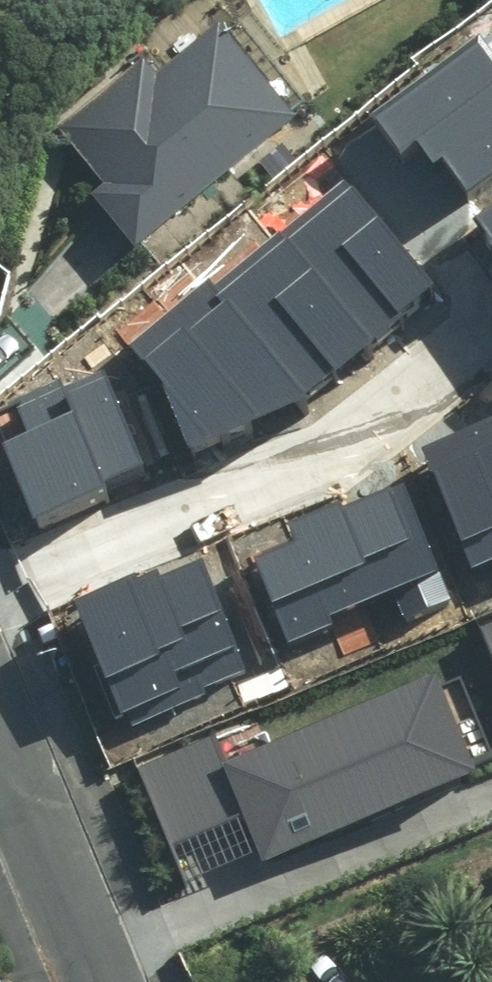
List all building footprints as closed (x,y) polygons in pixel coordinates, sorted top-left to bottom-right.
[(46,164),(125,262),(283,135),(204,37),(46,164)] [(379,118),(411,159),(425,148),(462,196),(491,172),(491,59),(478,41),(379,118)] [(167,386),(192,445),(304,398),(432,294),(350,194),(220,300),(207,284),(133,344),(167,386)] [(472,218),(491,243),(491,203),(472,218)] [(0,439),(33,520),(113,489),(109,479),(147,464),(108,366),(10,405),(20,431),(0,439)] [(477,568),(491,562),(491,418),(425,446),(477,568)] [(256,558),(288,641),(341,621),(337,611),(443,570),(406,476),(289,521),(298,542),(256,558)] [(68,602),(121,726),(252,670),(203,556),(164,572),(160,563),(68,602)] [(468,627),(491,685),(491,617),(468,627)] [(394,687),(207,763),(196,738),(119,769),(146,836),(194,816),(222,884),(439,796),(394,687)] [(482,882),(491,905),(491,878),(482,882)]
